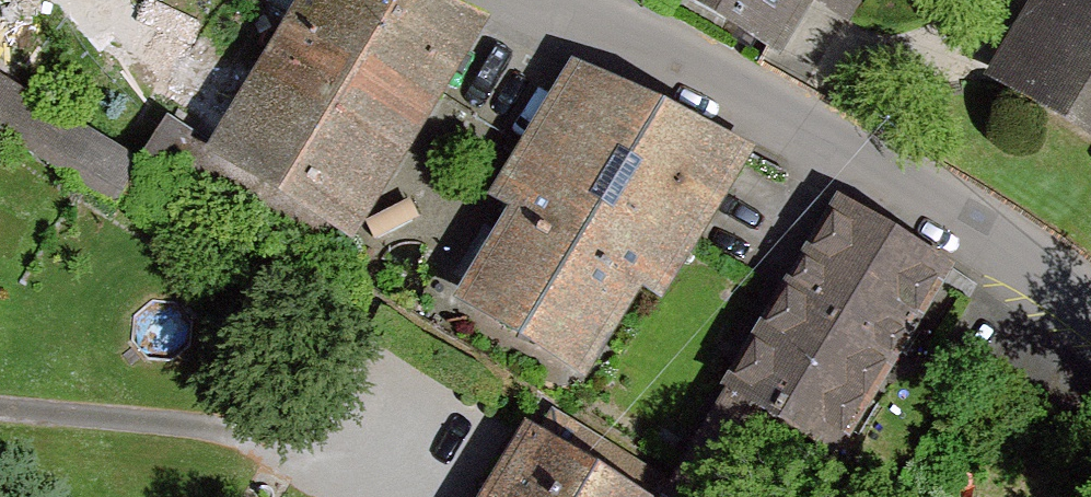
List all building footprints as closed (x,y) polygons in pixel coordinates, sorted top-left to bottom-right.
[(209,161),(356,251),(494,29),(424,0),(308,0),(216,149),(209,161)] [(790,68),(824,12),(854,30),(872,0),(679,0),(790,68)] [(991,84),(1090,144),(1090,0),(1042,0),(991,84)] [(0,20),(0,57),(17,31),(0,20)] [(665,307),(759,160),(577,69),(492,204),(515,219),(459,311),(593,390),(649,299),(665,307)] [(0,79),(0,139),(117,211),(144,167),(0,79)] [(209,161),(216,149),(171,121),(144,167),(160,175),(166,166),(345,272),(356,251),(209,161)] [(667,496),(727,496),(776,418),(837,456),(949,276),(844,211),(667,496)] [(498,496),(660,496),(667,485),(549,413),(498,496)]
